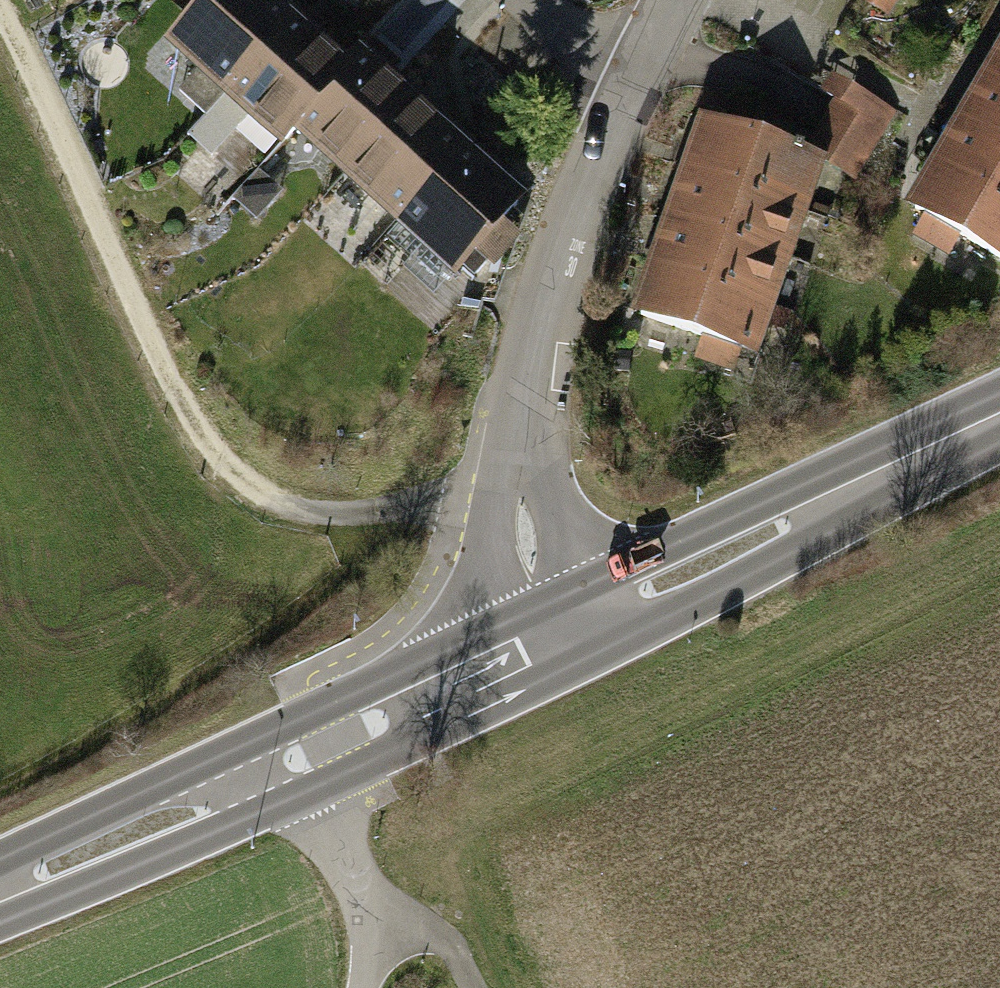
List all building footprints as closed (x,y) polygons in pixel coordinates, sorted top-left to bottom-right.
[(203,114),(297,12),(284,0),(272,0),(261,11),(250,0),(172,0),(160,13),(175,26),(149,55),(179,82),(163,100),(192,126),(203,114)] [(841,1),(875,20),(887,0),(842,0),(841,1)] [(315,28),(297,12),(203,114),(256,163),(273,144),(336,77),(300,45),(315,28)] [(991,34),(999,40),(999,20),(991,34)] [(964,79),(999,101),(999,40),(991,34),(964,79)] [(273,144),(327,194),(405,109),(380,86),(393,72),(364,46),(336,77),(273,144)] [(937,123),(999,161),(999,101),(964,79),(937,123)] [(886,119),(820,80),(807,103),(823,112),(797,157),(809,161),(847,185),(886,119)] [(327,194),(378,240),(468,143),(445,123),(434,135),(405,109),(327,194)] [(686,118),(667,170),(790,213),(809,161),(797,157),(686,118)] [(910,167),(999,222),(999,161),(937,123),(910,167)] [(487,161),(468,143),(378,240),(436,293),(451,276),(458,283),(471,269),(477,275),(503,247),(490,236),(513,210),(474,174),(487,161)] [(883,211),(906,225),(897,240),(937,265),(946,250),(996,280),(999,274),(999,222),(910,167),(883,211)] [(667,170),(648,222),(771,266),(790,213),(667,170)] [(278,203),(253,179),(224,211),(250,234),(278,203)] [(648,222),(629,274),(752,318),(771,266),(648,222)] [(629,274),(611,327),(682,352),(677,364),(718,379),(722,367),(734,371),(752,318),(629,274)]
